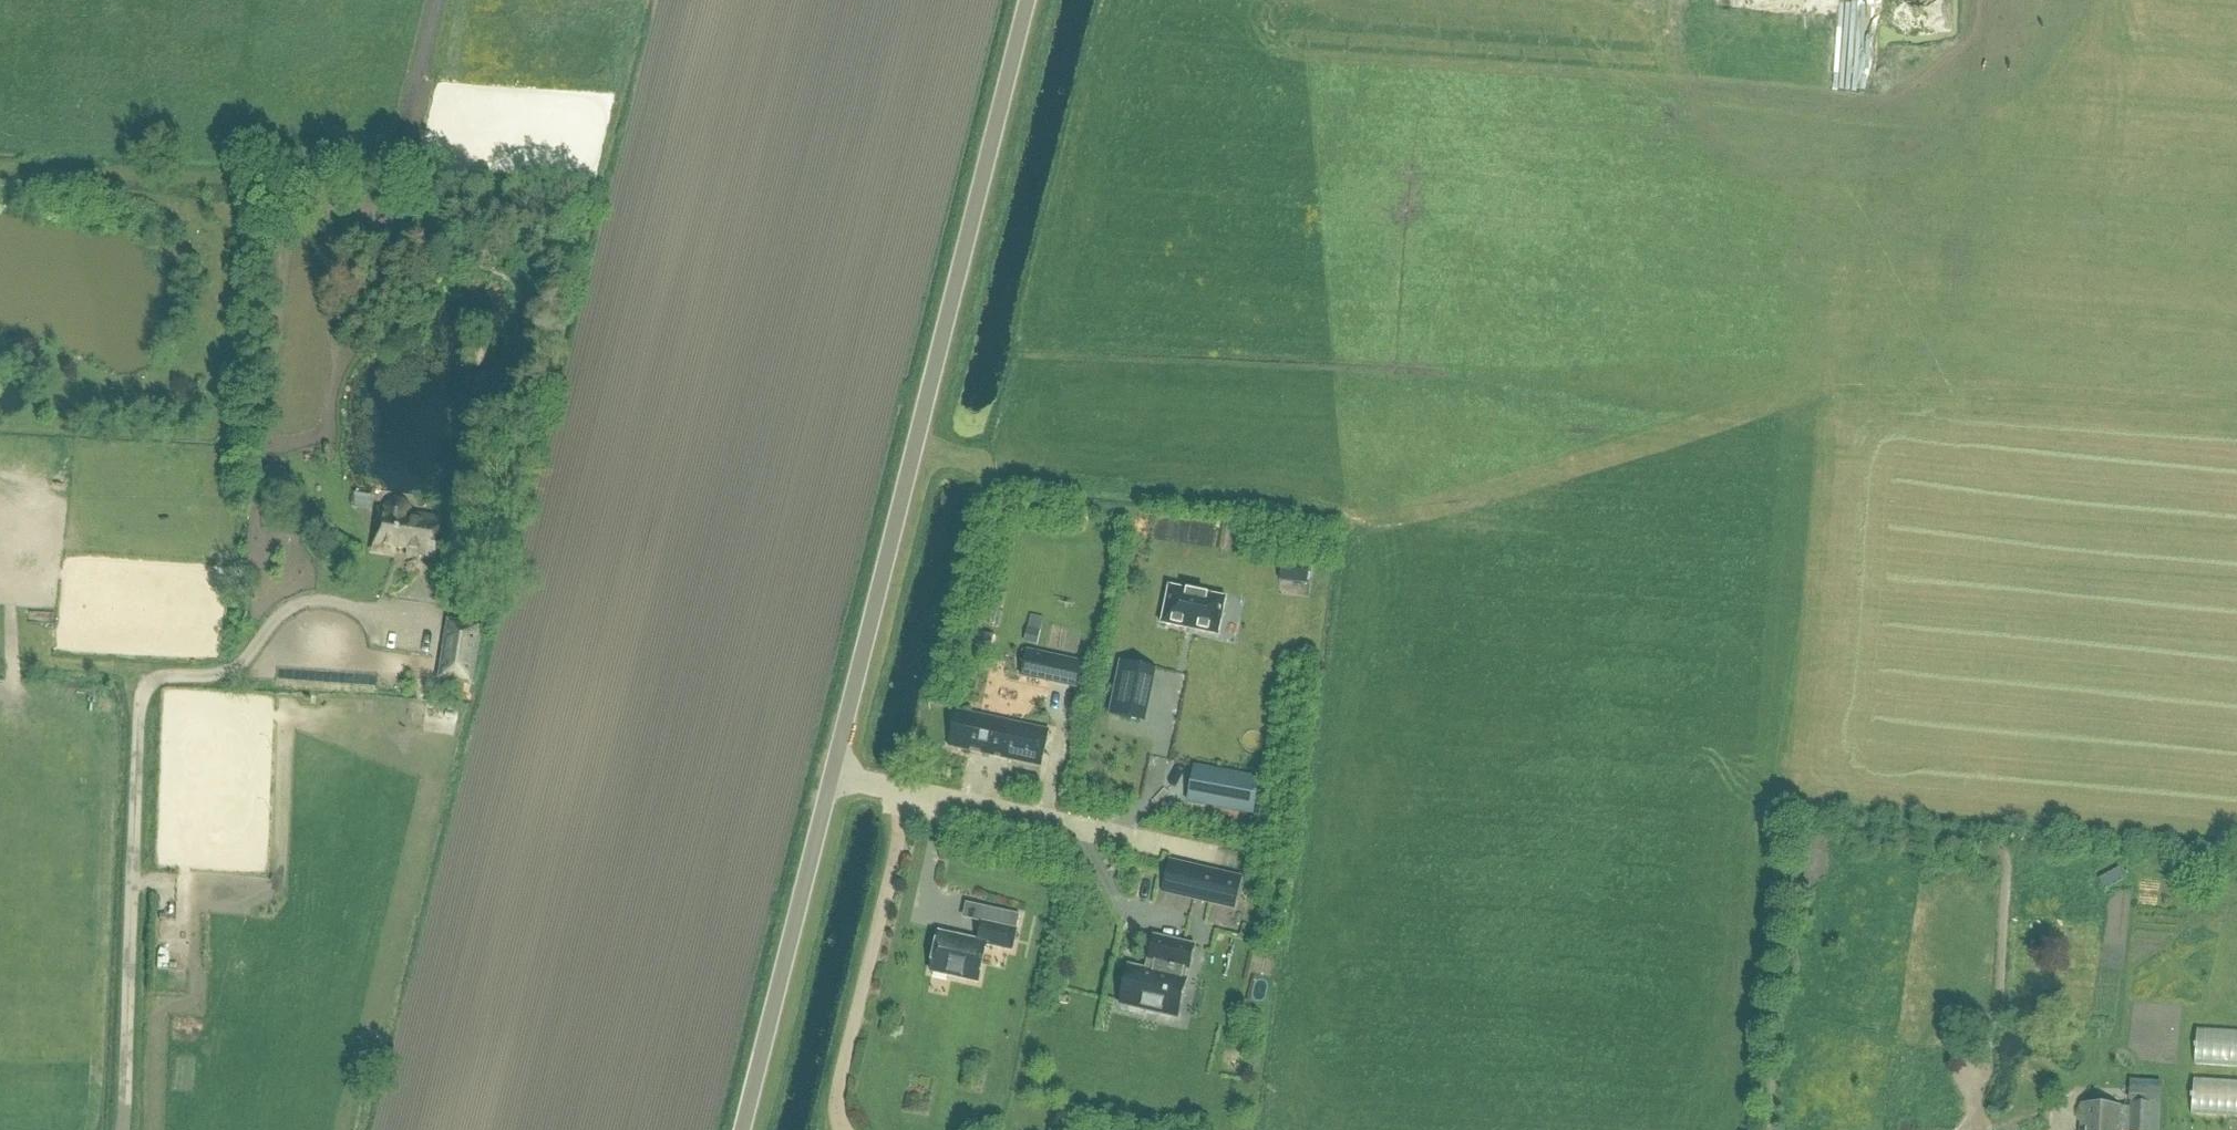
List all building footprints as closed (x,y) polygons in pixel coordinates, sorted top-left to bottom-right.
[(379,512),(373,551),(419,558),(420,553),(435,555),(440,522),(411,517),(411,512),(409,508),(406,505),(402,502),(397,502),(393,503),(389,505),(386,508),(385,513),(379,512)] [(1224,600),(1171,589),(1169,588),(1169,590),(1169,591),(1162,624),(1161,626),(1163,626),(1164,626),(1216,637),(1219,638),(1219,635),(1225,602),(1226,602),(1226,600),(1224,600)] [(480,629),(450,624),(441,681),(470,686),(480,629)] [(1084,664),(1027,653),(1021,675),(1078,689),(1084,664)] [(1121,664),(1110,716),(1140,723),(1151,670),(1121,664)] [(1041,768),(1049,732),(957,712),(949,749),(1041,768)] [(1194,768),(1191,787),(1205,789),(1208,770),(1194,768)] [(1238,770),(1238,788),(1256,788),(1257,770),(1238,770)] [(1208,791),(1226,792),(1227,774),(1209,773),(1208,791)] [(1237,818),(1252,817),(1251,800),(1236,801),(1237,818)] [(2236,874),(2236,859),(2217,860),(2218,875),(2236,874)] [(1163,893),(1234,910),(1241,880),(1170,863),(1163,893)] [(978,943),(939,934),(931,973),(978,984),(986,946),(1012,952),(1016,932),(983,924),(978,943)] [(1121,1005),(1177,1019),(1186,982),(1183,981),(1185,969),(1188,970),(1194,948),(1155,939),(1150,961),(1154,962),(1151,974),(1130,969),(1121,1005)] [(2129,1129),(2159,1129),(2160,1090),(2130,1088),(2129,1129)] [(2080,1129),(2118,1129),(2119,1107),(2081,1106),(2080,1129)]
